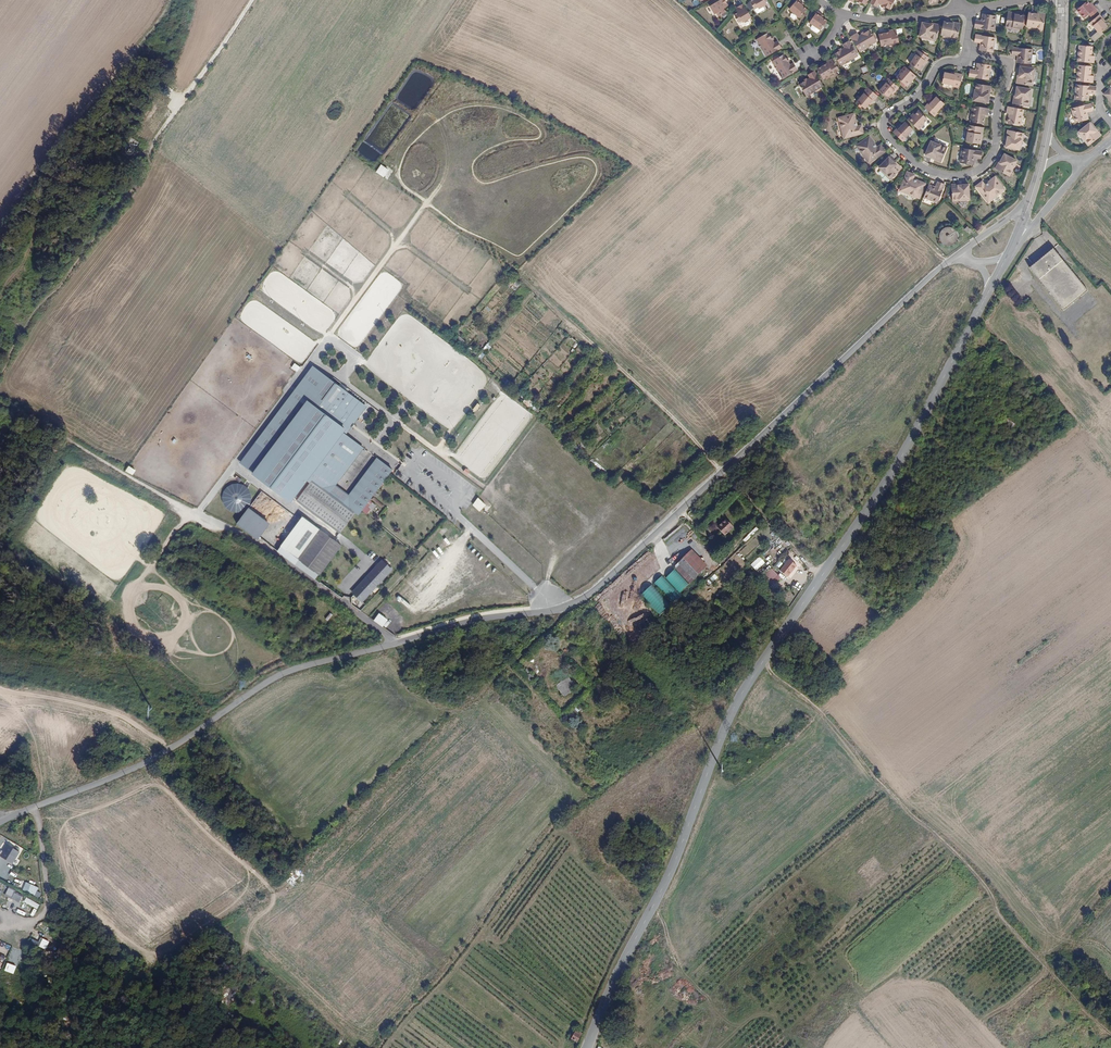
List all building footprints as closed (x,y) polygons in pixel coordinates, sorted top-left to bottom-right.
[(728,6),(727,3),(728,2),(727,0),(723,0),(714,5),(721,16),(731,11),(728,6)] [(752,2),(756,10),(760,8),(761,10),(769,5),(766,0),(755,0),(752,2)] [(881,6),(884,7),(889,10),(894,0),(872,0),(870,4),(876,7),(878,4),(881,6)] [(800,6),(802,4),(798,1),(790,12),(801,20),(807,11),(803,7),(800,6)] [(741,11),(739,12),(736,15),(740,23),(743,21),(745,23),(753,18),(745,4),(739,7),(741,11)] [(1091,9),(1090,7),(1087,4),(1077,13),(1084,21),(1089,17),(1096,11),(1093,7),(1091,9)] [(1096,11),(1089,17),(1092,20),(1098,14),(1096,11)] [(827,24),(822,20),(820,19),(821,17),(817,14),(810,25),(813,27),(811,30),(812,31),(817,35),(819,35),(820,32),(820,33),(827,24)] [(1036,17),(1036,16),(1028,14),(1026,29),(1028,29),(1028,31),(1036,32),(1036,30),(1043,31),(1045,17),(1038,16),(1038,18),(1036,17)] [(1015,16),(1007,15),(1005,28),(1012,29),(1011,31),(1019,32),(1020,31),(1022,31),(1024,18),(1017,16),(1017,18),(1015,17),(1015,16)] [(976,22),(974,30),(993,33),(996,18),(992,18),(984,16),(982,23),(976,22)] [(1108,30),(1104,26),(1101,22),(1103,21),(1100,17),(1091,26),(1100,37),(1108,30)] [(952,26),(952,24),(944,22),(941,37),(944,37),(943,39),(951,41),(952,39),(957,41),(961,26),(954,25),(954,26),(952,26)] [(930,27),(930,25),(925,23),(923,24),(920,37),(922,38),(922,39),(930,41),(930,39),(937,40),(940,27),(933,25),(932,27),(930,27)] [(772,40),(771,37),(768,33),(756,40),(759,43),(758,44),(761,49),(762,49),(766,56),(781,47),(778,41),(774,43),(772,40)] [(865,36),(862,37),(859,39),(857,36),(851,39),(859,54),(867,50),(868,50),(873,47),(872,47),(876,45),(870,33),(865,36)] [(878,37),(880,49),(898,46),(895,33),(887,34),(887,36),(878,37)] [(976,37),(974,43),(974,44),(981,45),(980,52),(993,55),(995,40),(976,37)] [(834,55),(840,67),(844,65),(850,62),(849,62),(857,57),(848,42),(842,46),(844,49),(840,51),(838,53),(834,55)] [(1078,62),(1094,64),(1094,57),(1092,57),(1090,57),(1091,55),(1092,55),(1093,49),(1080,48),(1078,62)] [(1017,66),(1030,67),(1032,52),(1012,50),(1011,57),(1017,58),(1017,66)] [(923,62),(925,63),(928,59),(917,51),(908,62),(918,69),(921,65),(923,62)] [(790,64),(788,62),(786,59),(783,54),(772,61),(774,65),(777,71),(777,70),(782,78),(797,69),(793,63),(790,64)] [(829,67),(820,73),(826,83),(841,74),(834,62),(828,66),(829,67)] [(976,72),(969,71),(968,78),(988,82),(990,67),(989,67),(977,65),(976,72)] [(1079,66),(1077,82),(1093,83),(1094,77),(1091,76),(1090,76),(1090,74),(1091,75),(1092,67),(1079,66)] [(904,85),(907,82),(910,79),(911,80),(915,77),(904,67),(895,78),(904,85)] [(1019,79),(1018,79),(1016,86),(1030,88),(1031,81),(1033,82),(1034,74),(1033,74),(1033,72),(1019,69),(1018,76),(1020,76),(1019,79)] [(823,86),(814,71),(807,75),(809,78),(806,80),(803,82),(799,84),(806,96),(809,94),(810,94),(815,91),(823,86)] [(961,76),(955,75),(954,77),(950,77),(943,75),(941,86),(958,89),(961,76)] [(898,88),(887,78),(878,89),(887,97),(890,93),(893,90),(895,91),(898,88)] [(987,104),(988,97),(986,97),(987,94),(988,95),(990,88),(976,85),(974,92),(973,92),(972,99),(973,100),(973,102),(987,104)] [(1096,95),(1097,87),(1077,85),(1076,100),(1088,101),(1089,97),(1087,96),(1088,94),(1089,94),(1096,95)] [(863,109),(867,104),(870,101),(872,102),(876,97),(867,88),(855,101),(863,109)] [(1015,89),(1014,97),(1015,97),(1015,99),(1014,99),(1012,106),(1026,109),(1027,102),(1028,103),(1030,94),(1029,94),(1029,92),(1015,89)] [(934,99),(931,103),(928,106),(927,104),(923,108),(933,118),(943,108),(934,99)] [(1089,113),(1093,111),(1091,104),(1072,110),(1076,123),(1089,119),(1088,116),(1086,116),(1085,113),(1087,113),(1089,113)] [(987,110),(972,107),(969,124),(981,126),(983,116),(986,117),(987,110)] [(1022,112),(1007,108),(1006,115),(1009,116),(1007,125),(1019,127),(1022,112)] [(911,118),(910,117),(906,121),(916,130),(926,120),(918,112),(914,116),(911,118)] [(837,119),(842,138),(846,137),(846,138),(862,134),(860,127),(856,128),(856,126),(854,126),(853,123),(855,123),(853,115),(837,119)] [(1094,129),(1095,128),(1091,123),(1090,122),(1079,131),(1081,134),(1080,134),(1085,140),(1086,139),(1090,144),(1101,135),(1097,130),(1095,131),(1094,129)] [(901,130),(900,129),(896,132),(906,142),(916,132),(907,124),(903,128),(901,130)] [(967,133),(965,133),(964,140),(966,141),(965,144),(980,146),(981,139),(979,139),(979,137),(981,137),(982,129),(968,127),(967,133)] [(1007,132),(1006,139),(1007,140),(1007,142),(1005,142),(1004,149),(1017,151),(1018,149),(1019,150),(1021,141),(1019,141),(1021,135),(1007,132)] [(872,145),(873,143),(868,137),(855,147),(867,161),(870,159),(871,161),(883,152),(879,146),(876,148),(875,146),(873,147),(872,145)] [(939,147),(939,146),(932,143),(931,144),(929,143),(925,156),(931,159),(932,157),(934,158),(934,160),(941,163),(945,150),(939,147)] [(980,151),(961,148),(959,163),(971,165),(972,158),(979,159),(980,151)] [(1000,164),(999,163),(995,170),(1008,176),(1011,170),(1012,171),(1016,165),(1015,164),(1016,162),(1003,155),(1000,161),(1001,162),(1000,164)] [(892,163),(893,161),(888,156),(879,167),(883,171),(882,172),(888,178),(888,177),(890,179),(900,168),(895,163),(894,165),(892,163)] [(376,173),(384,178),(389,170),(381,165),(376,173)] [(912,181),(913,180),(911,179),(913,175),(906,172),(901,187),(903,187),(901,191),(918,197),(923,183),(915,181),(915,182),(912,181)] [(986,198),(988,200),(1002,190),(994,178),(987,183),(988,184),(986,185),(985,184),(983,185),(981,182),(976,187),(984,199),(986,198)] [(944,183),(936,180),(934,186),(927,184),(922,196),(937,202),(944,183)] [(950,185),(952,199),(959,198),(959,200),(959,203),(961,204),(966,204),(967,202),(967,199),(967,198),(969,198),(967,183),(961,184),(961,186),(958,186),(958,184),(950,185)] [(956,233),(955,231),(953,229),(951,228),(949,227),(947,227),(945,227),(943,228),(942,229),(940,230),(939,232),(938,234),(938,235),(938,238),(939,240),(939,241),(941,242),(942,244),(943,245),(946,245),(948,245),(951,245),(953,243),(955,241),(956,239),(956,237),(956,235),(956,233)] [(1029,270),(1065,310),(1087,290),(1052,250),(1029,270)] [(291,368),(297,372),(300,366),(294,362),(291,368)] [(313,368),(239,464),(253,475),(306,404),(345,432),(308,482),(312,484),(356,515),(358,517),(392,472),(376,459),(348,497),(336,487),(364,450),(345,436),(367,409),(313,368)] [(253,475),(251,477),(289,507),(308,482),(345,432),(306,404),(253,475)] [(129,465),(125,470),(132,475),(136,470),(129,465)] [(341,535),(356,515),(312,484),(297,502),(341,535)] [(246,487),(241,485),(233,485),(225,489),(222,498),(223,504),(226,508),(230,512),(236,513),(241,513),(248,510),(250,505),(251,499),(250,492),(246,487)] [(374,497),(372,500),(381,506),(383,504),(374,497)] [(480,511),(486,504),(479,497),(472,504),(480,511)] [(269,526),(248,510),(236,526),(257,543),(269,526)] [(317,530),(301,518),(276,552),(293,566),(297,562),(295,561),(317,530)] [(718,527),(725,535),(734,526),(726,518),(718,527)] [(297,562),(293,566),(313,580),(316,576),(321,579),(342,549),(339,547),(342,543),(335,538),(332,542),(323,535),(325,532),(319,527),(317,530),(295,561),(297,562)] [(688,555),(675,567),(690,583),(703,571),(688,555)] [(780,570),(786,577),(796,567),(789,560),(780,570)] [(380,561),(352,592),(363,605),(393,571),(380,561)] [(772,586),(780,576),(771,568),(763,578),(772,586)] [(675,569),(666,578),(680,593),(689,584),(675,569)] [(710,578),(713,582),(718,577),(715,574),(710,578)] [(673,604),(681,596),(662,575),(654,583),(673,604)] [(641,595),(661,615),(671,605),(651,585),(641,595)] [(379,612),(374,620),(383,627),(388,619),(379,612)] [(525,678),(529,682),(534,678),(530,674),(525,678)] [(556,686),(565,696),(576,686),(568,676),(556,686)] [(0,856),(0,857),(14,864),(20,851),(6,844),(0,856)] [(8,878),(15,882),(18,875),(12,871),(8,878)] [(25,882),(22,890),(35,895),(38,887),(25,882)] [(12,893),(11,900),(20,902),(22,895),(12,893)] [(26,897),(23,902),(37,909),(39,904),(26,897)] [(39,942),(32,939),(30,942),(40,947),(44,939),(41,938),(39,942)] [(254,994),(260,1000),(266,993),(261,987),(254,994)] [(268,991),(266,993),(260,1000),(259,1000),(275,1015),(283,1008),(271,997),(272,996),(268,991)] [(581,1035),(576,1032),(572,1039),(577,1042),(581,1035)]
